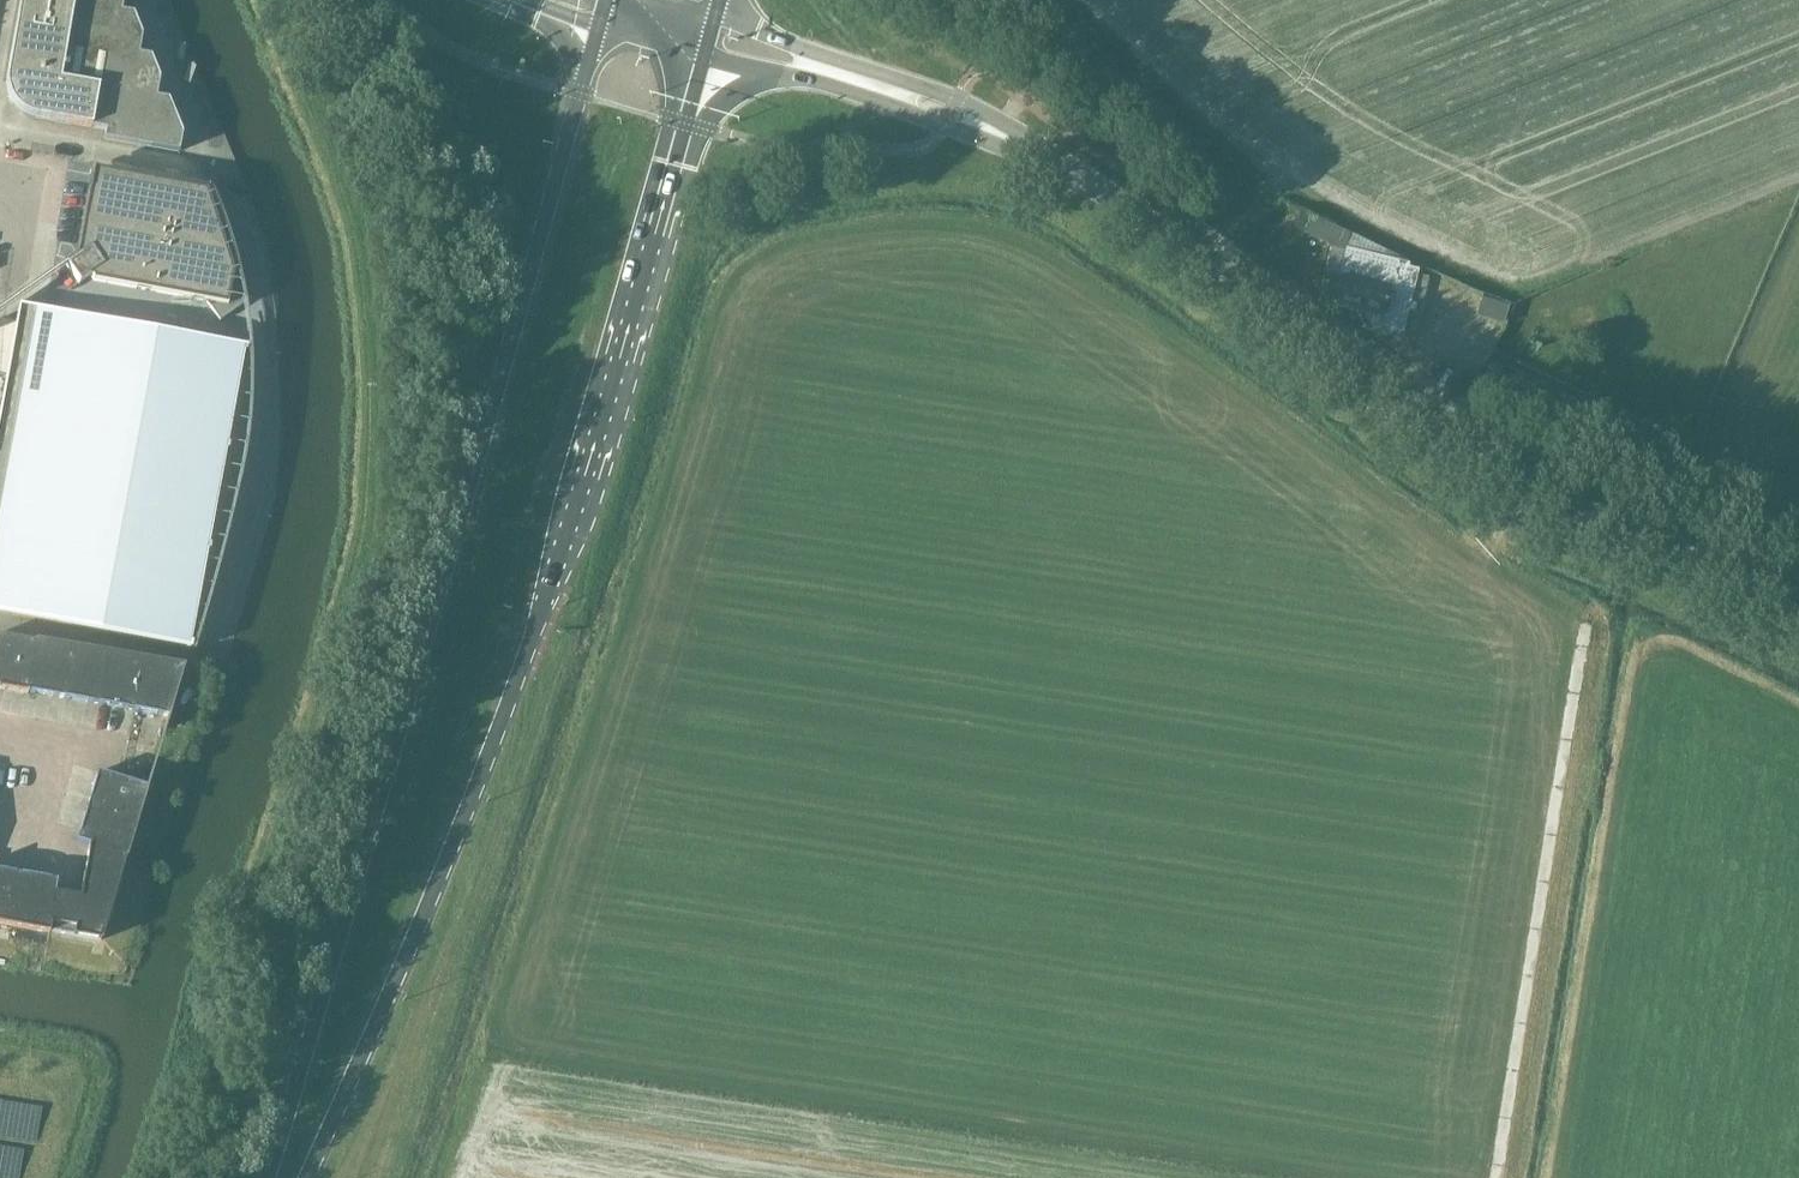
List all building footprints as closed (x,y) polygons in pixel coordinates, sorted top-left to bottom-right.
[(5,78),(5,84),(6,90),(8,96),(10,101),(14,106),(18,110),(23,114),(29,116),(34,118),(104,130),(102,139),(177,152),(180,134),(166,99),(154,97),(158,78),(149,56),(137,54),(140,35),(131,13),(119,11),(121,0),(18,0),(5,78)] [(205,191),(112,174),(92,170),(77,256),(65,265),(77,283),(87,276),(92,280),(205,301),(217,318),(233,306),(226,297),(231,272),(205,191)] [(1365,313),(1363,318),(1363,321),(1368,331),(1401,338),(1417,276),(1407,273),(1409,266),(1347,251),(1351,235),(1313,217),(1305,234),(1330,246),(1329,248),(1347,253),(1334,305),(1365,313)] [(1474,297),(1467,310),(1492,324),(1499,312),(1474,297)] [(11,615),(186,647),(241,347),(67,314),(18,305),(0,400),(0,613),(11,615)] [(1497,378),(1483,372),(1478,384),(1492,389),(1497,378)] [(26,692),(34,642),(33,642),(0,636),(0,689),(26,694),(26,692)] [(63,699),(71,646),(34,640),(33,642),(34,642),(26,692),(63,699)] [(97,705),(106,652),(71,646),(63,699),(97,705)] [(132,710),(141,658),(106,652),(97,705),(132,710)] [(183,665),(141,658),(132,710),(166,716),(162,730),(164,731),(183,665)] [(96,772),(85,807),(136,821),(151,774),(149,773),(145,785),(96,772)] [(125,858),(136,821),(85,807),(75,841),(87,845),(87,846),(119,856),(125,858)] [(115,879),(119,856),(87,846),(78,897),(54,893),(48,931),(99,940),(118,879),(115,879)] [(20,874),(0,871),(0,925),(11,926),(20,874)] [(48,931),(54,893),(53,893),(55,881),(20,874),(11,926),(48,933),(48,931)]
